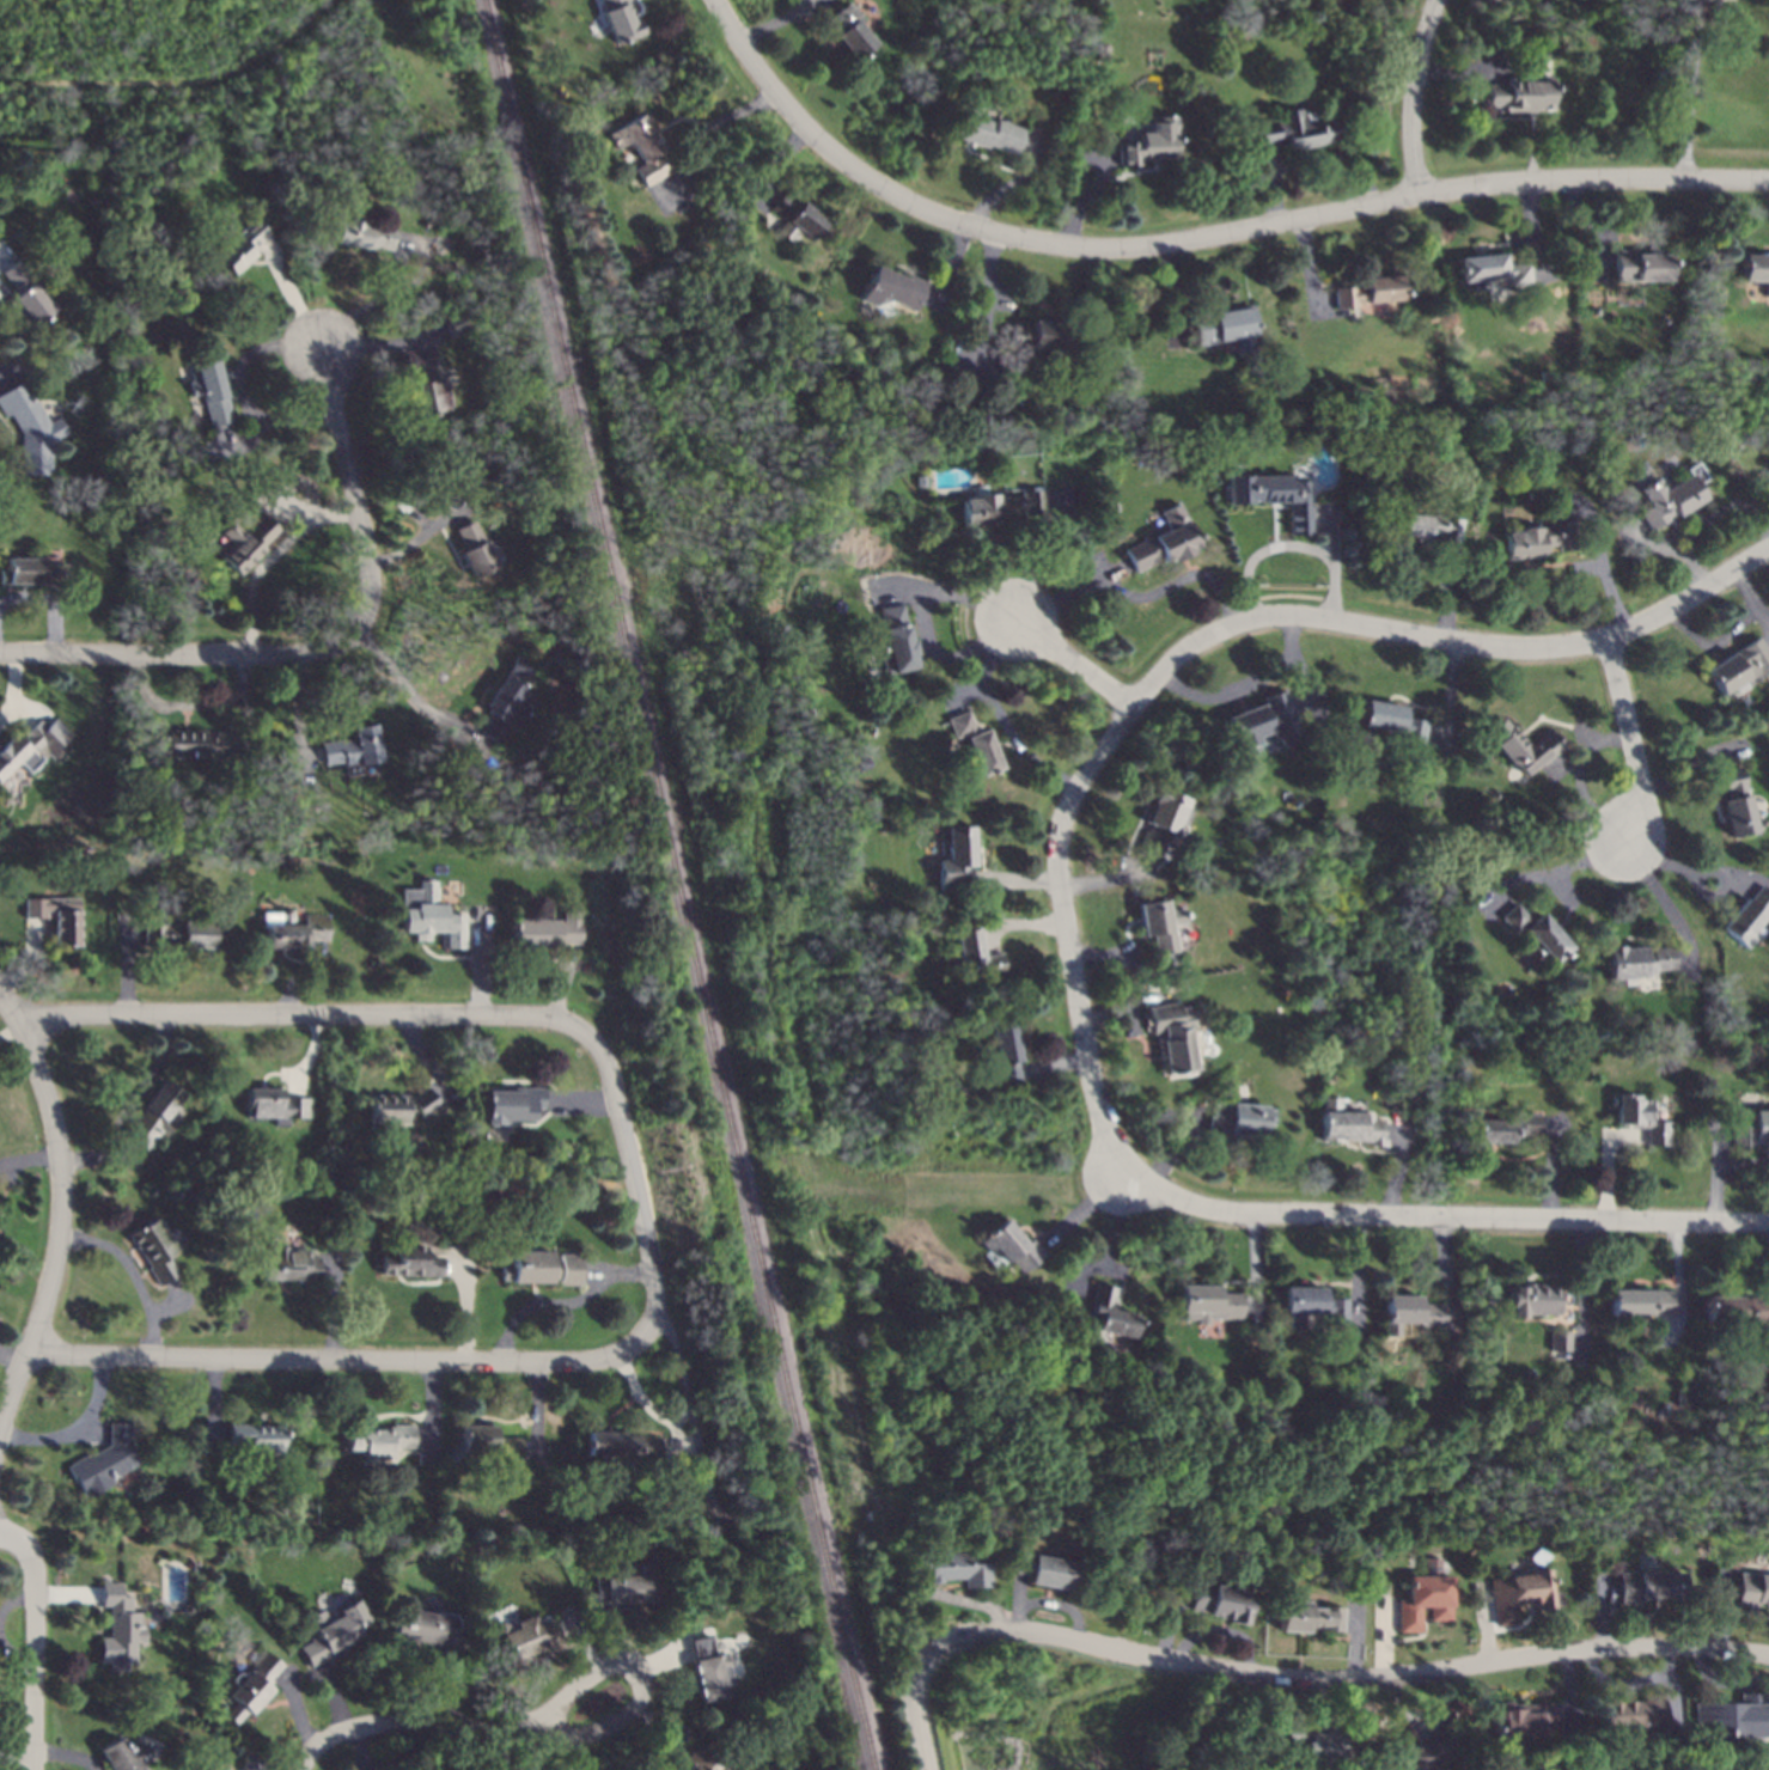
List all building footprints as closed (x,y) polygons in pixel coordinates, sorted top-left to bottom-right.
[(641,33),(628,1),(632,0),(597,0),(614,43),(641,33)] [(858,22),(861,19),(848,0),(823,18),(853,59),(874,44),(858,22)] [(1551,110),(1551,79),(1506,79),(1506,84),(1487,84),(1487,109),(1551,110)] [(1019,128),(977,115),(982,98),(966,93),(952,136),(1011,155),(1019,128)] [(1255,122),(1258,145),(1285,141),(1287,149),(1336,141),(1331,118),(1309,122),(1306,106),(1277,111),(1279,117),(1255,122)] [(643,185),(666,172),(654,151),(661,147),(641,114),(606,133),(615,148),(628,141),(641,163),(633,167),(643,185)] [(1173,115),(1145,115),(1145,132),(1137,132),(1137,140),(1118,141),(1118,165),(1140,165),(1140,158),(1175,157),(1173,115)] [(775,231),(792,243),(800,232),(809,239),(824,220),(783,189),(769,208),(783,219),(775,231)] [(231,273),(272,234),(254,216),(237,232),(227,222),(218,233),(227,244),(214,256),(231,273)] [(395,228),(361,224),(362,219),(348,218),(347,222),(337,221),(335,243),(392,251),(395,228)] [(1667,280),(1667,251),(1612,252),(1614,280),(1667,280)] [(1457,256),(1458,281),(1472,280),(1474,289),(1488,288),(1488,294),(1530,292),(1527,263),(1503,264),(1502,252),(1457,256)] [(1740,281),(1762,281),(1762,295),(1768,295),(1768,253),(1740,252),(1740,281)] [(6,303),(32,328),(57,303),(13,260),(0,274),(0,276),(17,292),(6,303)] [(907,279),(873,264),(859,299),(878,307),(882,297),(914,310),(925,281),(908,274),(907,279)] [(1334,305),(1401,301),(1399,277),(1332,281),(1334,305)] [(1209,312),(1210,317),(1192,321),(1196,346),(1233,338),(1236,350),(1257,347),(1251,305),(1209,312)] [(1066,325),(1032,319),(1030,326),(1012,324),(1008,343),(1061,353),(1066,325)] [(416,383),(421,414),(449,409),(439,354),(419,358),(422,383),(416,383)] [(231,420),(216,358),(188,364),(191,380),(189,380),(191,395),(201,392),(209,426),(231,420)] [(49,474),(50,450),(44,439),(54,439),(67,433),(57,416),(47,422),(35,397),(28,397),(20,383),(0,392),(0,410),(2,415),(11,415),(20,434),(19,474),(49,474)] [(1703,499),(1695,483),(1704,477),(1695,462),(1685,466),(1689,474),(1661,489),(1655,478),(1637,488),(1647,506),(1637,511),(1648,530),(1703,499)] [(1226,476),(1227,502),(1288,501),(1288,535),(1309,533),(1307,480),(1293,481),(1293,474),(1226,476)] [(964,525),(1001,523),(1000,512),(1020,511),(1020,520),(1045,519),(1043,487),(1021,488),(1023,495),(998,496),(998,493),(987,494),(987,486),(975,486),(975,498),(962,498),(964,525)] [(1123,548),(1134,573),(1197,547),(1179,502),(1159,509),(1167,530),(1123,548)] [(1427,542),(1427,536),(1458,541),(1460,519),(1401,511),(1397,538),(1427,542)] [(221,560),(242,579),(268,553),(264,549),(281,532),(264,515),(251,529),(254,531),(246,537),(234,525),(222,536),(233,548),(221,560)] [(458,532),(468,554),(464,556),(476,580),(510,563),(500,545),(496,547),(494,541),(486,545),(476,524),(458,532)] [(1505,559),(1543,556),(1542,545),(1557,544),(1558,550),(1573,550),(1572,524),(1503,527),(1505,559)] [(6,557),(6,569),(0,569),(0,584),(65,584),(66,563),(41,563),(41,557),(6,557)] [(884,639),(877,640),(883,673),(916,667),(904,603),(878,608),(884,639)] [(1758,636),(1704,667),(1719,694),(1743,679),(1746,684),(1768,670),(1768,654),(1758,636)] [(477,737),(501,751),(514,731),(506,726),(527,692),(518,686),(527,670),(532,663),(517,653),(482,709),(487,713),(484,716),(486,718),(484,720),(488,721),(477,737)] [(1227,714),(1240,759),(1259,753),(1255,736),(1274,730),(1279,746),(1300,739),(1285,689),(1262,696),(1264,703),(1227,714)] [(1403,706),(1364,700),(1360,731),(1422,739),(1425,720),(1401,716),(1403,706)] [(984,727),(974,732),(966,709),(945,718),(952,737),(963,733),(977,776),(999,768),(984,727)] [(1549,728),(1527,745),(1503,716),(1484,732),(1521,777),(1562,745),(1549,728)] [(47,753),(50,757),(72,736),(54,718),(45,726),(38,719),(18,739),(13,733),(0,746),(0,777),(17,761),(28,773),(47,753)] [(164,757),(234,757),(234,732),(213,732),(213,737),(205,737),(205,730),(164,728),(164,757)] [(322,746),(324,756),(322,756),(323,761),(324,761),(325,769),(344,765),(347,780),(362,776),(361,768),(382,764),(376,728),(354,732),(355,743),(342,745),(342,743),(322,746)] [(1720,800),(1727,836),(1753,831),(1741,765),(1720,770),(1725,799),(1720,800)] [(1184,825),(1192,800),(1155,788),(1143,822),(1145,823),(1135,852),(1155,859),(1160,843),(1169,846),(1176,822),(1184,825)] [(937,890),(963,889),(962,866),(971,866),(970,825),(937,828),(938,843),(944,843),(945,859),(935,859),(937,890)] [(401,889),(401,932),(414,932),(414,940),(428,940),(427,932),(443,932),(444,948),(464,947),(463,914),(444,914),(444,903),(434,903),(434,879),(417,879),(417,887),(401,889)] [(1757,883),(1720,929),(1740,945),(1768,909),(1768,892),(1757,883)] [(77,897),(24,898),(24,915),(53,915),(54,946),(78,946),(77,897)] [(1176,951),(1171,923),(1182,922),(1179,907),(1165,909),(1164,898),(1140,902),(1147,954),(1176,951)] [(1538,911),(1530,920),(1514,902),(1499,915),(1514,934),(1521,929),(1551,963),(1569,946),(1538,911)] [(579,946),(580,909),(561,909),(561,920),(512,918),(511,945),(579,946)] [(212,923),(151,923),(151,948),(212,948),(212,923)] [(999,952),(980,956),(975,927),(952,932),(958,968),(970,966),(972,979),(1002,975),(999,952)] [(1673,971),(1672,945),(1605,948),(1608,985),(1633,984),(1631,974),(1673,971)] [(1164,1072),(1192,1068),(1187,1029),(1192,1027),(1189,1011),(1178,1012),(1176,1001),(1146,1006),(1149,1034),(1158,1033),(1164,1072)] [(1019,1080),(1012,1021),(987,1025),(994,1084),(1019,1080)] [(173,1123),(165,1117),(182,1094),(161,1080),(123,1135),(145,1149),(158,1131),(164,1136),(173,1123)] [(532,1119),(532,1107),(543,1107),(543,1087),(502,1086),(502,1090),(484,1090),(484,1124),(507,1124),(507,1119),(532,1119)] [(280,1088),(245,1087),(245,1117),(274,1117),(274,1125),(287,1125),(287,1117),(309,1117),(309,1098),(279,1097),(280,1088)] [(370,1093),(370,1123),(407,1123),(407,1111),(432,1111),(432,1094),(370,1093)] [(1667,1145),(1667,1121),(1653,1121),(1652,1099),(1636,1099),(1636,1093),(1610,1094),(1610,1107),(1615,1107),(1615,1123),(1625,1123),(1625,1128),(1645,1128),(1645,1145),(1667,1145)] [(1320,1140),(1368,1140),(1368,1145),(1383,1145),(1383,1118),(1371,1118),(1371,1111),(1338,1111),(1338,1097),(1320,1097),(1320,1140)] [(1271,1136),(1271,1106),(1213,1104),(1213,1115),(1208,1115),(1207,1134),(1271,1136)] [(1732,1111),(1732,1145),(1768,1145),(1768,1111),(1732,1111)] [(1475,1116),(1475,1141),(1511,1142),(1511,1135),(1537,1136),(1538,1117),(1475,1116)] [(158,1284),(177,1274),(166,1256),(176,1250),(155,1216),(128,1233),(158,1284)] [(1017,1272),(1041,1255),(1029,1238),(1023,1244),(1004,1217),(974,1241),(994,1269),(1006,1259),(1017,1272)] [(439,1276),(440,1256),(426,1256),(426,1245),(392,1245),(392,1253),(379,1253),(379,1275),(439,1276)] [(261,1280),(304,1280),(304,1277),(317,1277),(316,1255),(305,1255),(305,1249),(285,1249),(285,1247),(261,1247),(261,1280)] [(579,1284),(579,1253),(559,1253),(559,1259),(549,1259),(549,1250),(510,1251),(511,1265),(500,1265),(500,1282),(559,1281),(559,1284),(579,1284)] [(1108,1308),(1112,1286),(1092,1282),(1085,1313),(1094,1314),(1091,1329),(1128,1337),(1134,1314),(1108,1308)] [(1558,1314),(1560,1284),(1509,1283),(1508,1313),(1558,1314)] [(1239,1293),(1215,1293),(1215,1284),(1177,1284),(1177,1318),(1194,1318),(1194,1323),(1204,1323),(1204,1318),(1238,1318),(1239,1293)] [(1322,1286),(1282,1286),(1282,1329),(1298,1329),(1298,1313),(1312,1313),(1312,1324),(1344,1324),(1344,1298),(1322,1298),(1322,1286)] [(1670,1316),(1671,1289),(1610,1288),(1609,1314),(1670,1316)] [(1397,1335),(1397,1324),(1441,1324),(1442,1304),(1417,1302),(1417,1295),(1383,1294),(1383,1335),(1397,1335)] [(1704,1319),(1765,1320),(1767,1296),(1706,1295),(1704,1319)] [(1568,1330),(1548,1330),(1548,1350),(1568,1350),(1568,1330)] [(85,1499),(66,1466),(108,1445),(109,1423),(133,1423),(133,1446),(129,1446),(139,1463),(111,1478),(114,1483),(85,1499)] [(228,1451),(281,1448),(280,1423),(227,1424),(228,1451)] [(347,1451),(360,1451),(360,1455),(390,1455),(390,1447),(413,1447),(413,1424),(392,1423),(392,1429),(347,1429),(347,1451)] [(521,1438),(494,1438),(494,1426),(462,1424),(460,1454),(520,1455),(521,1438)] [(622,1435),(622,1430),(586,1432),(586,1457),(658,1455),(657,1435),(622,1435)] [(988,1586),(963,1588),(962,1577),(941,1580),(941,1582),(928,1582),(927,1576),(909,1576),(908,1556),(972,1551),(972,1542),(986,1542),(988,1586)] [(1070,1562),(1066,1591),(1026,1582),(1029,1576),(1009,1573),(1014,1551),(1070,1562)] [(1440,1575),(1450,1575),(1450,1621),(1427,1621),(1427,1606),(1419,1606),(1419,1632),(1396,1632),(1396,1600),(1404,1600),(1404,1575),(1422,1575),(1422,1557),(1440,1557),(1440,1575)] [(658,1603),(634,1604),(634,1609),(597,1611),(594,1577),(633,1575),(633,1562),(654,1561),(658,1603)] [(1549,1592),(1558,1592),(1560,1605),(1551,1606),(1551,1610),(1535,1612),(1533,1606),(1525,1605),(1524,1603),(1512,1604),(1513,1612),(1492,1615),(1488,1580),(1506,1579),(1506,1576),(1530,1574),(1530,1570),(1548,1568),(1549,1592)] [(1683,1600),(1640,1600),(1640,1605),(1618,1606),(1617,1574),(1636,1574),(1636,1571),(1683,1571),(1683,1600)] [(1738,1573),(1768,1577),(1768,1609),(1764,1609),(1765,1604),(1756,1603),(1755,1611),(1733,1609),(1738,1573)] [(1252,1593),(1246,1624),(1228,1621),(1228,1619),(1188,1611),(1194,1582),(1252,1593)] [(122,1595),(132,1595),(132,1612),(140,1612),(140,1628),(145,1628),(145,1642),(136,1642),(136,1662),(128,1662),(128,1671),(109,1671),(109,1662),(100,1662),(100,1637),(110,1637),(110,1605),(102,1605),(102,1583),(122,1583),(122,1595)] [(1292,1600),(1307,1601),(1307,1607),(1342,1607),(1342,1631),(1318,1630),(1319,1626),(1306,1626),(1306,1630),(1280,1630),(1280,1592),(1292,1592),(1292,1600)] [(191,1601),(195,1604),(196,1609),(194,1613),(187,1615),(184,1612),(183,1609),(185,1603),(191,1601)] [(361,1634),(350,1640),(353,1644),(311,1667),(300,1648),(312,1641),(311,1638),(316,1635),(307,1618),(323,1610),(327,1616),(346,1605),(361,1634)] [(438,1615),(439,1612),(456,1615),(456,1618),(459,1618),(457,1628),(468,1630),(464,1652),(437,1648),(438,1644),(394,1637),(397,1616),(404,1617),(405,1610),(438,1615)] [(538,1625),(554,1618),(563,1641),(507,1665),(495,1637),(518,1628),(516,1623),(535,1616),(538,1625)] [(713,1654),(725,1652),(732,1685),(725,1686),(727,1697),(700,1703),(689,1659),(691,1658),(687,1640),(708,1635),(713,1654)] [(283,1665),(267,1685),(273,1690),(250,1714),(248,1711),(237,1723),(226,1714),(237,1702),(230,1693),(254,1666),(251,1665),(266,1649),(283,1665)] [(1661,1731),(1639,1731),(1639,1728),(1598,1728),(1598,1698),(1639,1698),(1639,1692),(1661,1692),(1661,1731)] [(1762,1737),(1739,1737),(1739,1739),(1721,1739),(1721,1741),(1702,1741),(1702,1729),(1691,1729),(1691,1703),(1738,1703),(1738,1692),(1763,1692),(1762,1737)] [(1556,1703),(1556,1733),(1536,1733),(1536,1739),(1515,1739),(1515,1740),(1492,1740),(1492,1702),(1508,1702),(1508,1704),(1527,1704),(1527,1703),(1556,1703)] [(1307,1721),(1307,1725),(1346,1726),(1344,1748),(1331,1747),(1330,1765),(1311,1764),(1311,1769),(1301,1768),(1303,1764),(1300,1764),(1301,1746),(1282,1745),(1283,1723),(1297,1725),(1297,1720),(1307,1721)] [(1454,1752),(1422,1769),(1381,1769),(1381,1741),(1396,1741),(1396,1745),(1419,1745),(1442,1731),(1454,1752)] [(144,1764),(147,1769),(111,1769),(99,1750),(124,1734),(133,1748),(145,1742),(153,1758),(144,1764)] [(730,1757),(719,1769),(658,1769),(660,1759),(679,1763),(690,1750),(695,1753),(708,1739),(730,1757)]
